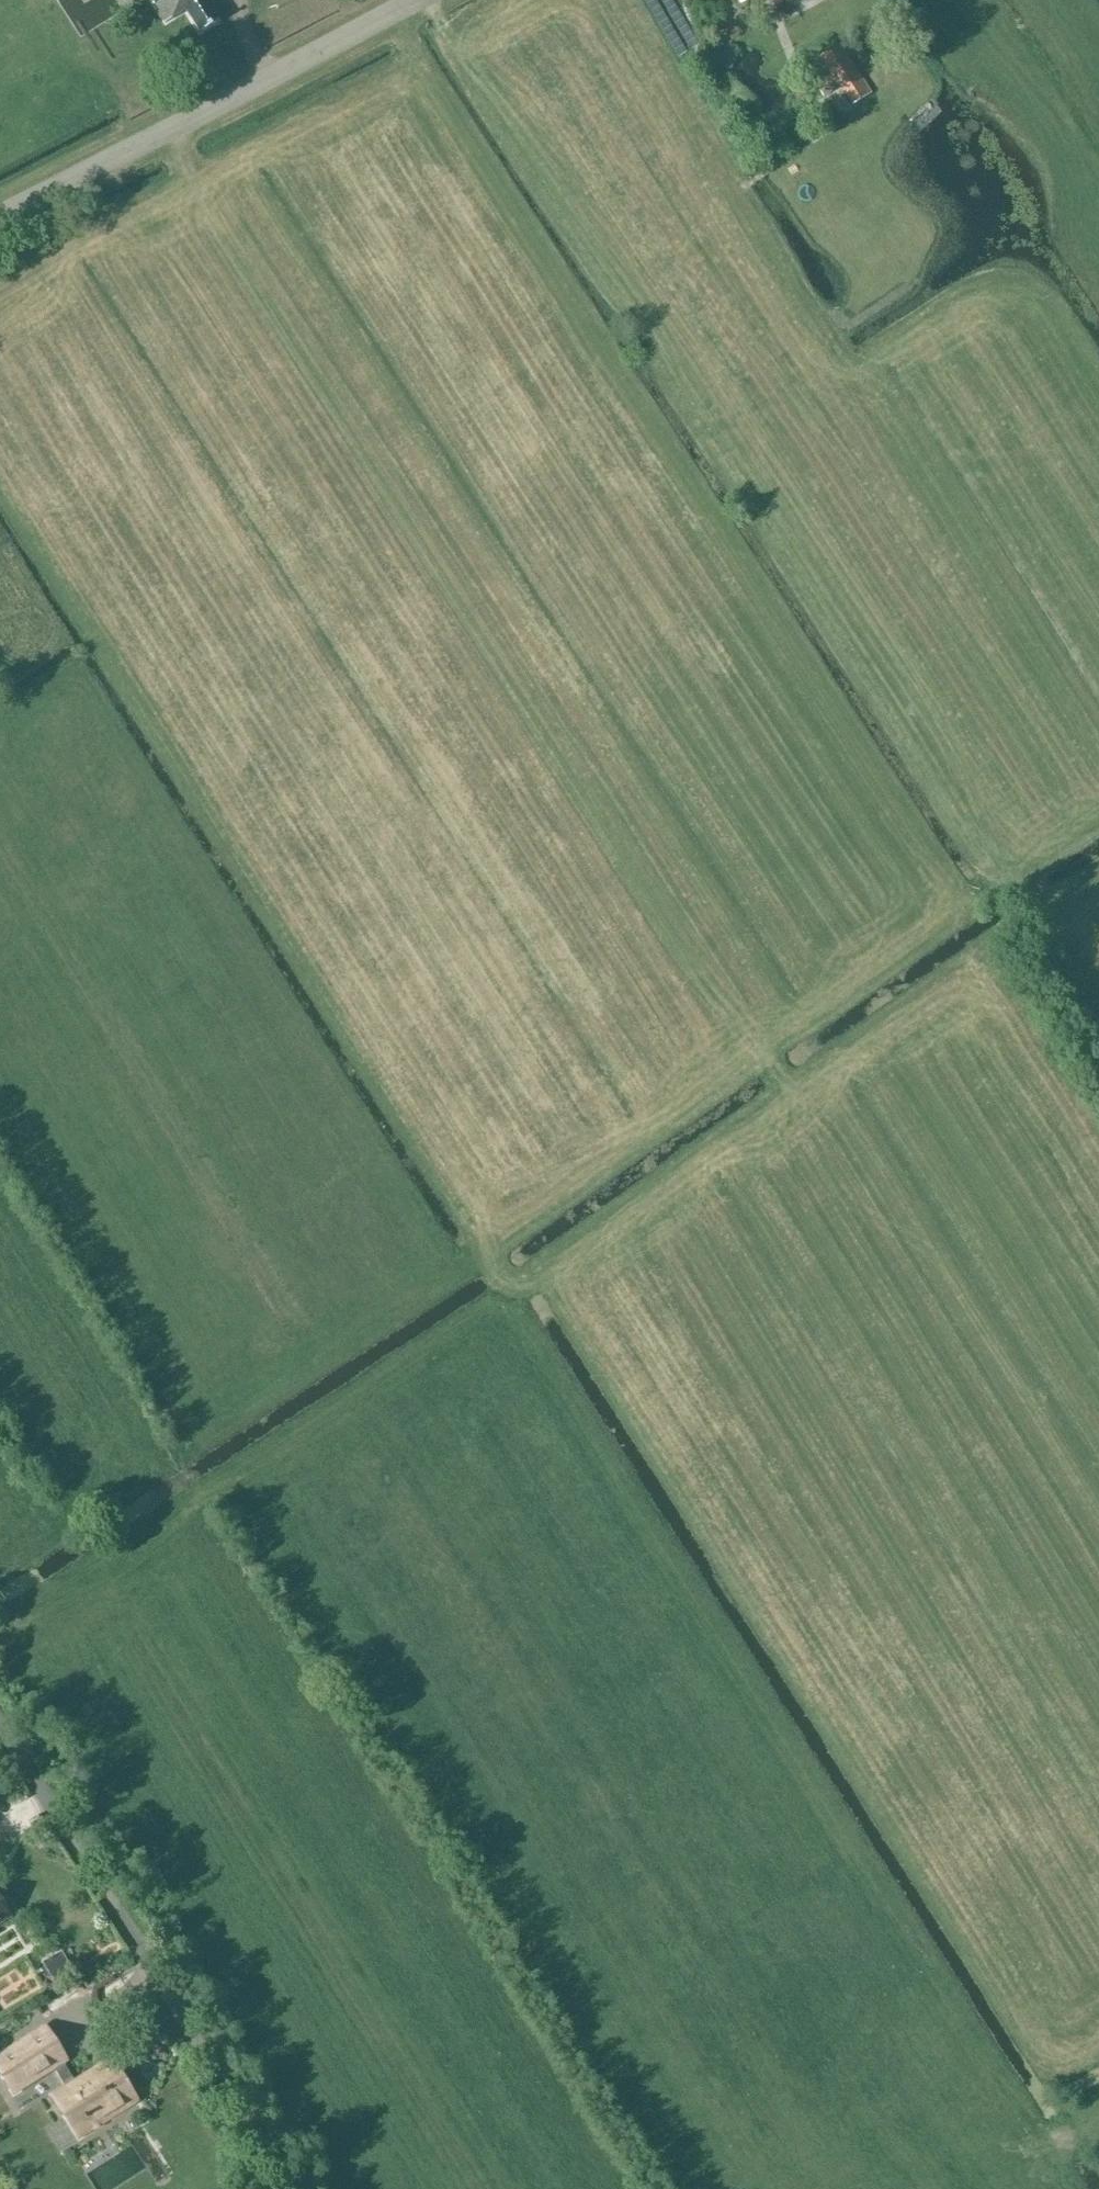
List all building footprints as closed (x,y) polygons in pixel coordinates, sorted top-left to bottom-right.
[(166,24),(186,11),(201,33),(219,21),(205,0),(151,0),(166,24)] [(821,59),(829,73),(816,81),(825,96),(840,87),(853,107),(872,94),(842,46),(821,59)] [(9,1915),(0,1901),(0,1921),(9,1915)] [(54,2095),(80,2136),(135,2101),(110,2060),(75,2082),(63,2063),(68,2060),(53,2035),(35,2046),(29,2036),(0,2054),(0,2072),(15,2095),(57,2069),(68,2086),(54,2095)]
